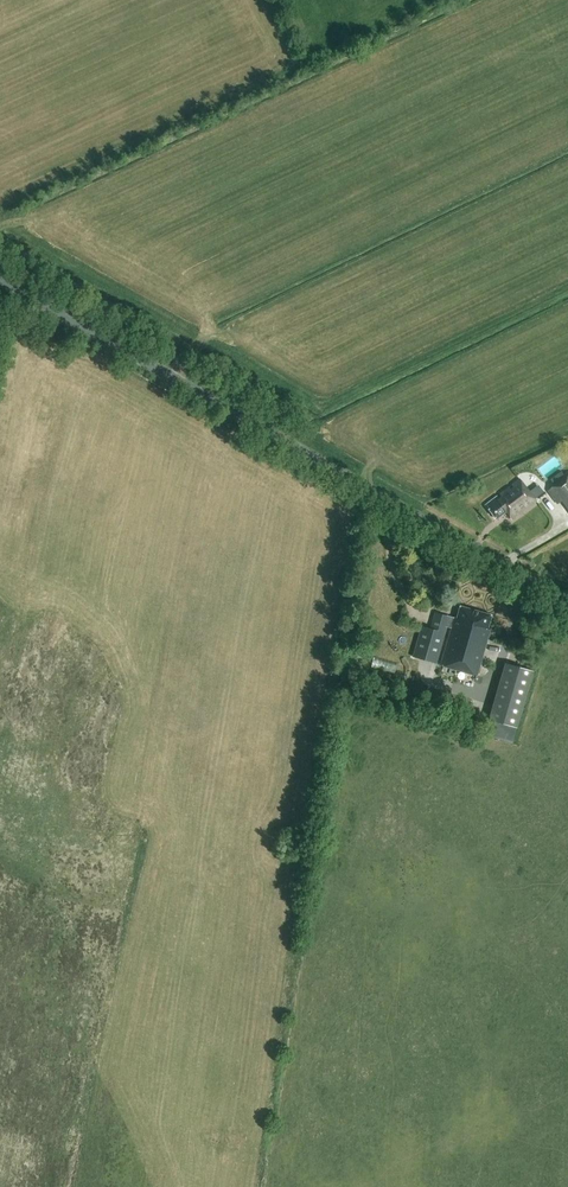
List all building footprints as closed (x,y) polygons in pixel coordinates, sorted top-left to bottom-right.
[(548,491),(558,504),(563,500),(567,506),(567,476),(548,491)] [(512,520),(536,501),(520,479),(486,505),(496,520),(507,512),(512,520)] [(488,627),(492,615),(460,606),(457,619),(435,612),(430,629),(422,626),(413,657),(436,664),(447,627),(452,628),(441,664),(477,675),(491,628),(488,627)] [(375,657),(373,667),(397,670),(399,660),(375,657)] [(532,671),(506,663),(489,720),(485,735),(512,742),(516,728),(532,671)]
